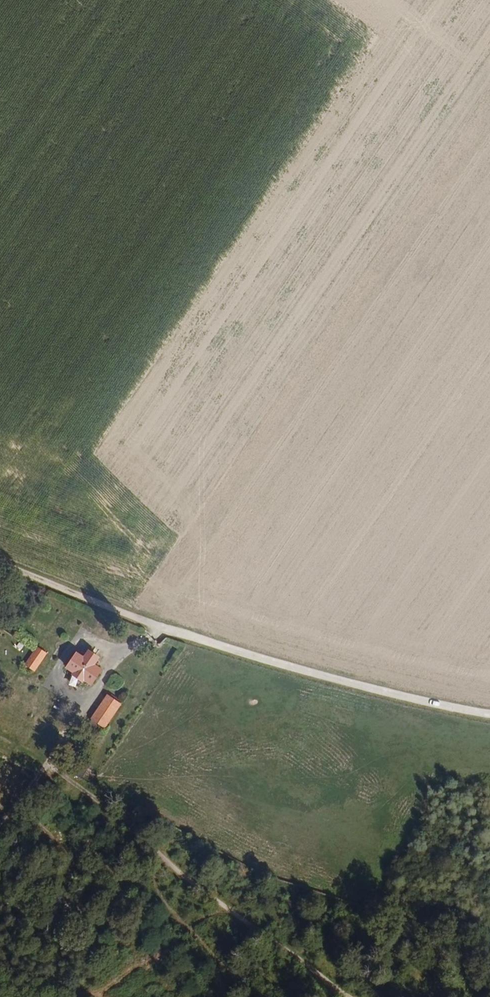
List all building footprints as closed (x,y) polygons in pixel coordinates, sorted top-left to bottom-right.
[(33,646),(21,664),(32,672),(45,653),(33,646)] [(80,654),(71,649),(61,666),(68,671),(65,677),(77,684),(80,680),(88,685),(100,667),(93,663),(97,655),(84,647),(80,654)] [(118,703),(103,693),(87,717),(102,727),(118,703)]
